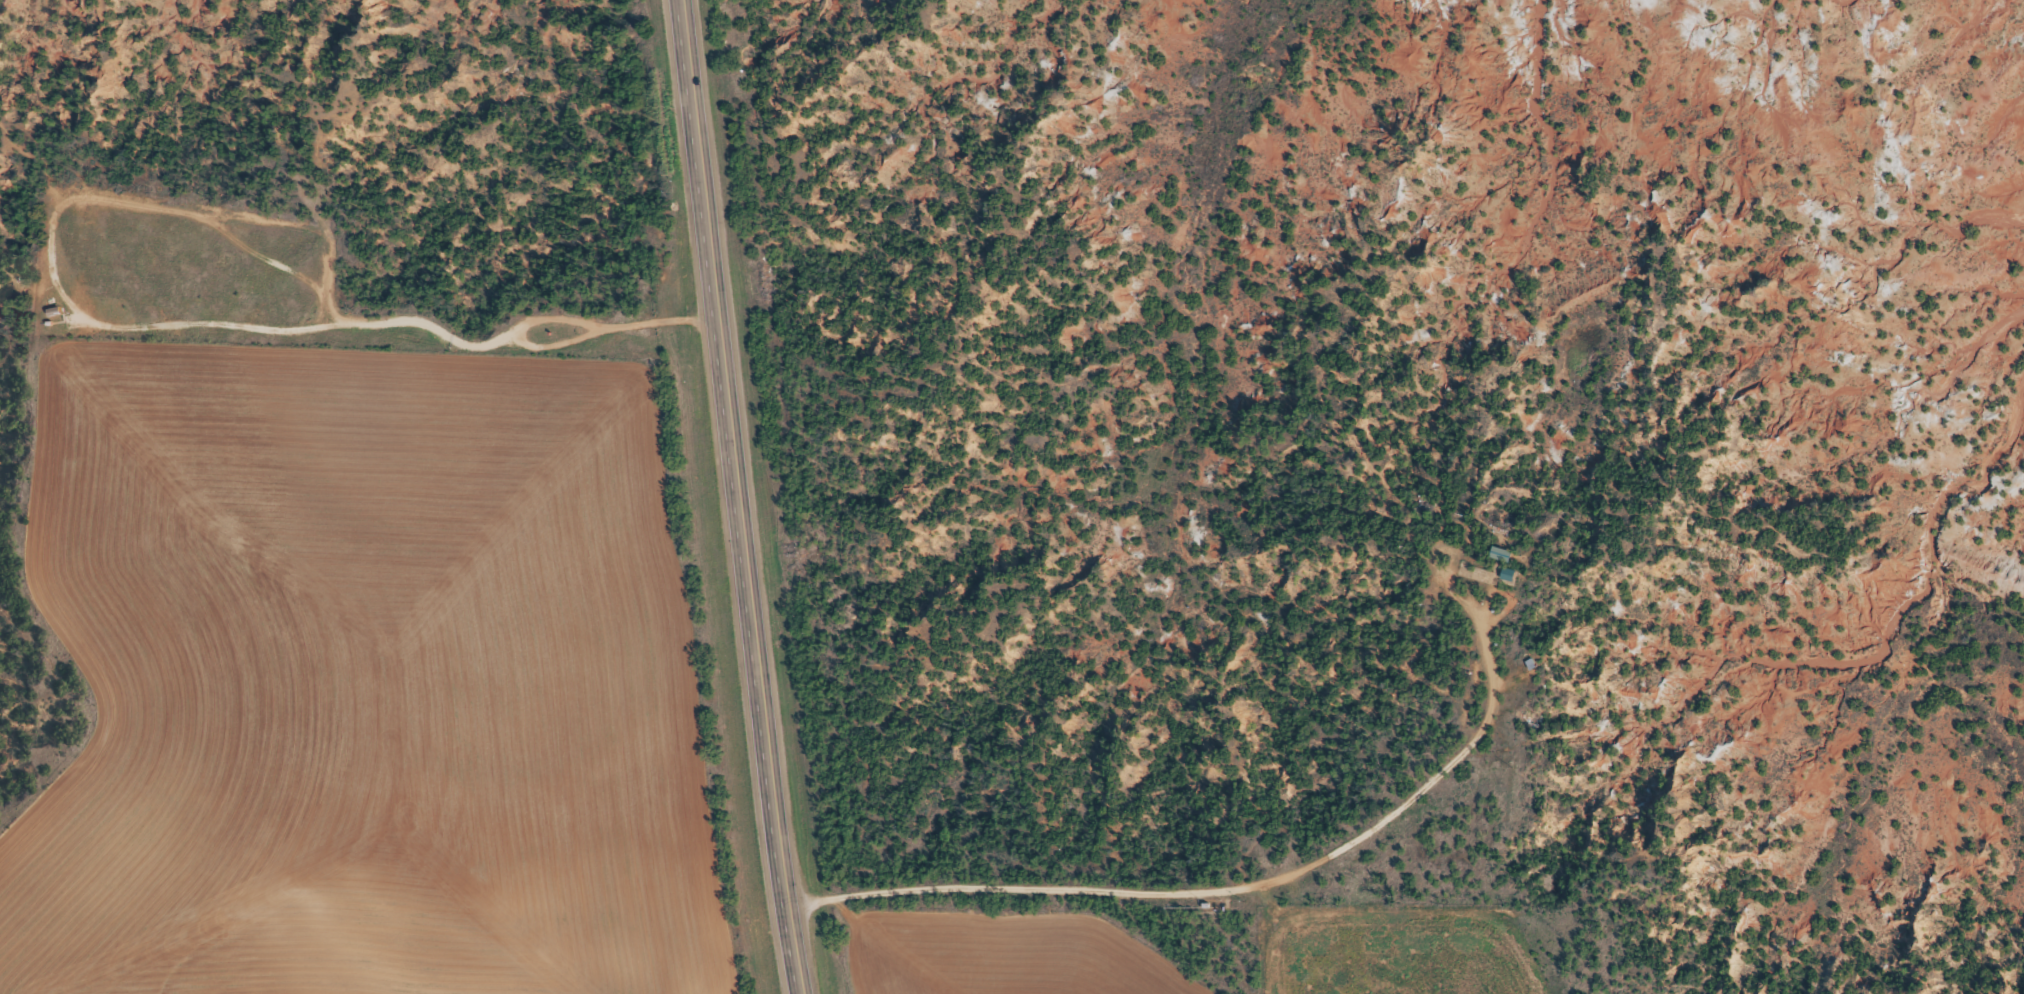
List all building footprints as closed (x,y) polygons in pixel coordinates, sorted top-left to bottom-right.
[(1485,557),(1504,563),(1508,552),(1489,545),(1485,557)]
